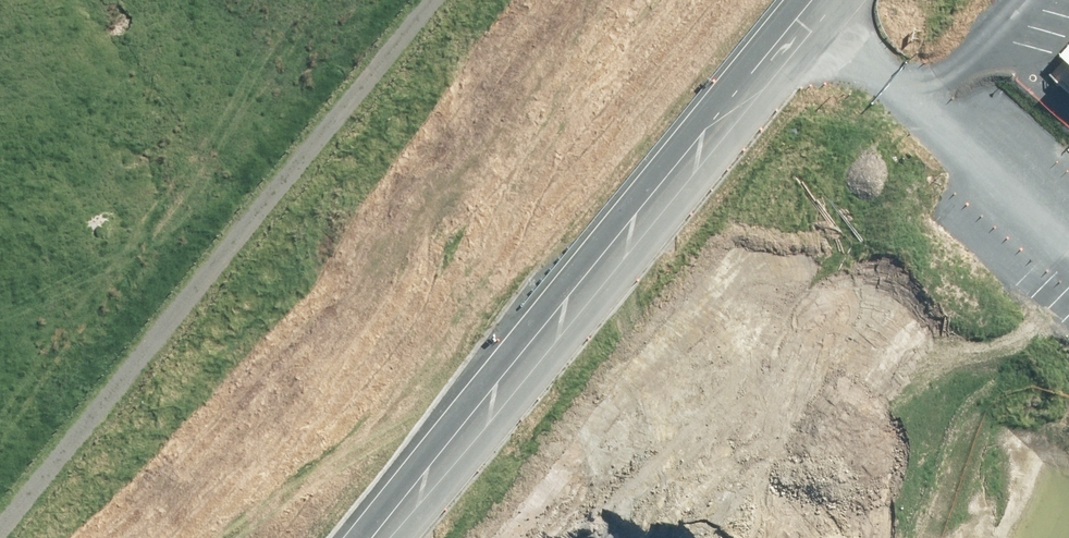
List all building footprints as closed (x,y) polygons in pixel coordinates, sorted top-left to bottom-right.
[(1054,58),(1068,72),(1068,42),(1054,58)]
